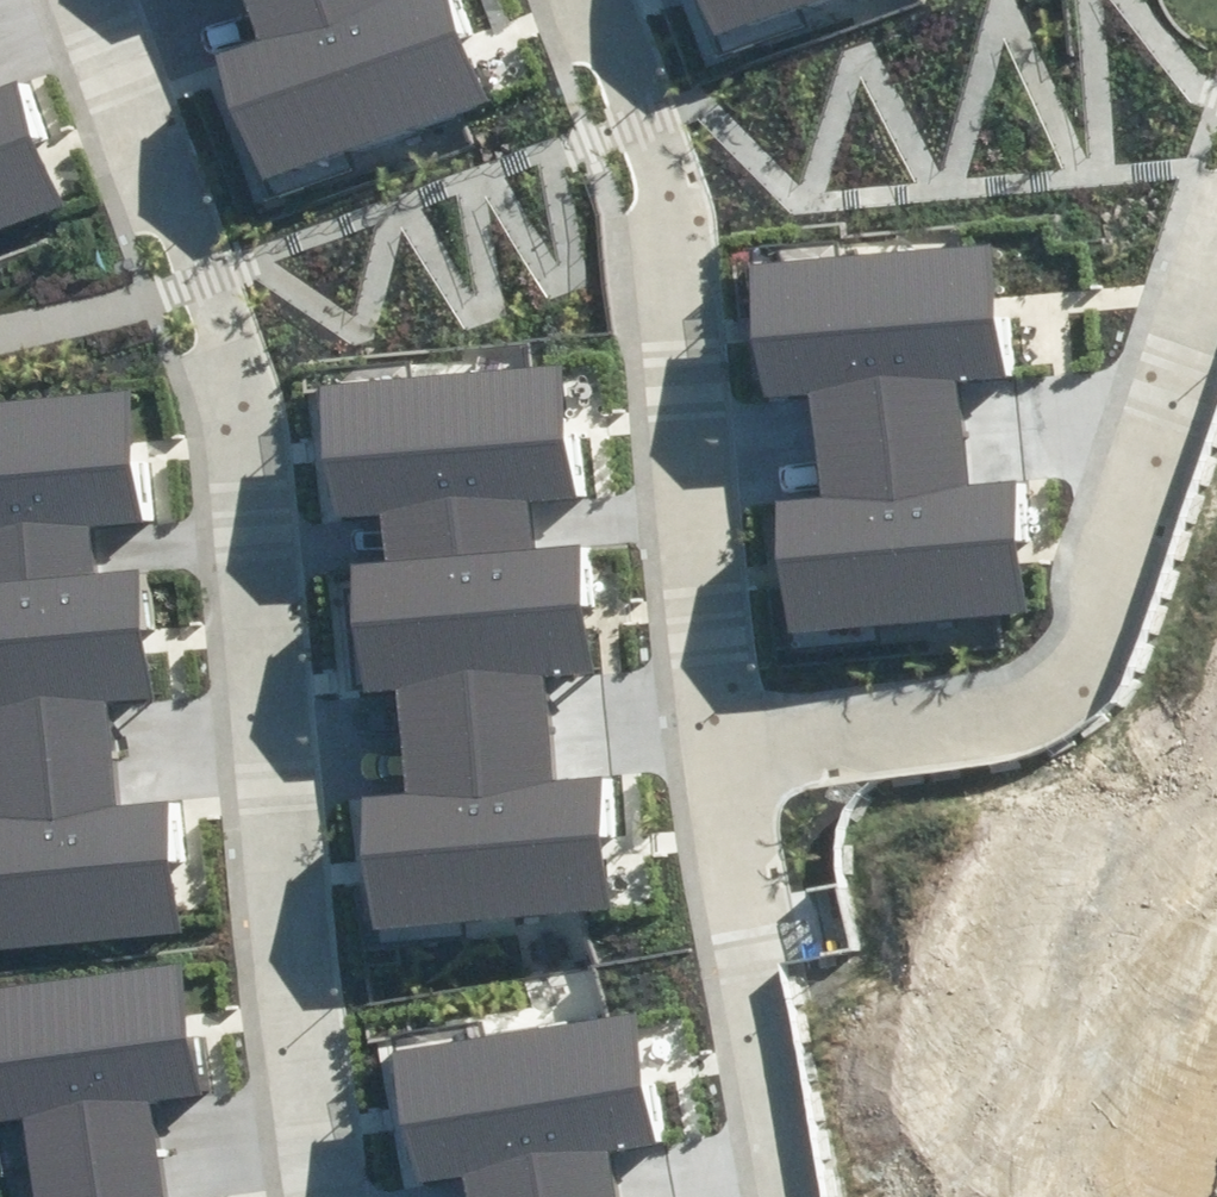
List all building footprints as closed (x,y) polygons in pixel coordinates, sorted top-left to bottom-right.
[(249,46),(207,61),(253,188),(367,147),(314,0),(232,0),(249,46)] [(367,147),(491,102),(454,0),(314,0),(367,147)] [(709,35),(807,0),(697,0),(709,35)] [(87,206),(39,80),(0,94),(0,238),(87,206)] [(943,250),(865,260),(881,433),(965,425),(961,390),(1003,386),(989,246),(943,250)] [(865,260),(803,266),(763,270),(774,387),(799,385),(804,441),(881,433),(865,260)] [(451,551),(528,541),(524,499),(560,496),(547,355),(434,366),(451,551)] [(389,556),(451,551),(434,366),(317,377),(329,496),(382,491),(389,556)] [(34,585),(112,577),(108,535),(143,532),(129,392),(0,404),(0,588),(34,585)] [(965,425),(881,433),(899,618),(1031,605),(1017,470),(970,475),(965,425)] [(881,433),(804,441),(809,491),(765,495),(778,629),(899,618),(881,433)] [(528,541),(451,551),(466,724),(550,715),(547,680),(588,676),(574,536),(528,541)] [(451,551),(389,556),(349,560),(360,677),(384,675),(390,731),(466,724),(451,551)] [(50,759),(133,751),(130,715),(171,711),(157,572),(112,577),(34,585),(0,588),(0,764),(50,759)] [(550,715),(466,724),(484,908),(616,895),(603,761),(555,765),(550,715)] [(466,724),(390,731),(395,781),(351,785),(364,919),(484,908),(466,724)] [(199,930),(186,796),(139,801),(133,751),(50,759),(0,764),(0,949),(199,930)] [(84,1159),(167,1150),(163,1115),(204,1110),(189,971),(143,977),(65,985),(3,993),(0,993),(0,1112),(1,1112),(7,1168),(84,1159)] [(506,1033),(535,1196),(576,1196),(619,1189),(613,1154),(653,1147),(628,1009),(582,1017),(506,1033)] [(444,1044),(405,1051),(426,1167),(451,1163),(457,1196),(535,1196),(506,1033),(444,1044)] [(167,1150),(84,1159),(7,1168),(11,1196),(173,1196),(167,1150)] [(576,1196),(621,1196),(619,1189),(576,1196)]
